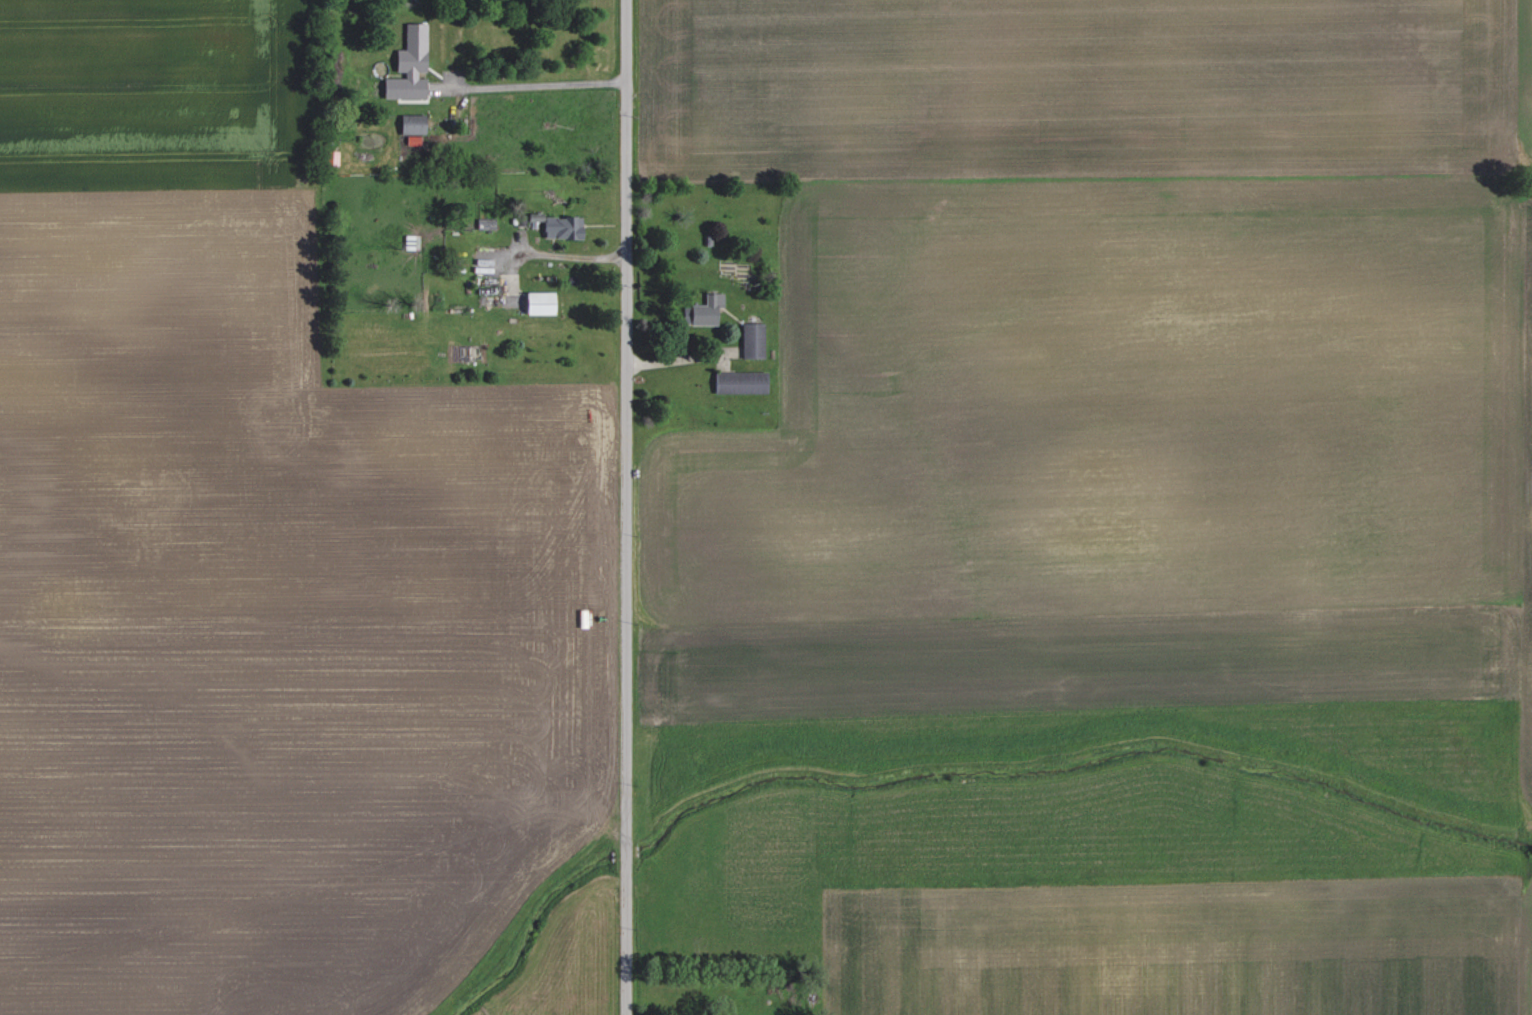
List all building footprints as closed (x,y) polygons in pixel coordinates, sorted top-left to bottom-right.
[(424,23),(402,23),(402,49),(392,49),(392,72),(401,72),(401,78),(384,78),(384,99),(421,99),(421,78),(414,78),(414,71),(424,71),(424,23)] [(422,115),(397,115),(397,134),(421,135),(422,115)] [(577,217),(539,218),(540,239),(578,238),(577,217)] [(551,315),(551,292),(521,293),(521,315),(551,315)] [(722,294),(704,294),(704,305),(680,306),(681,325),(715,325),(715,307),(722,307),(722,294)] [(741,324),(741,359),(763,359),(762,324),(741,324)] [(766,373),(713,372),(713,393),(766,394),(766,373)]
